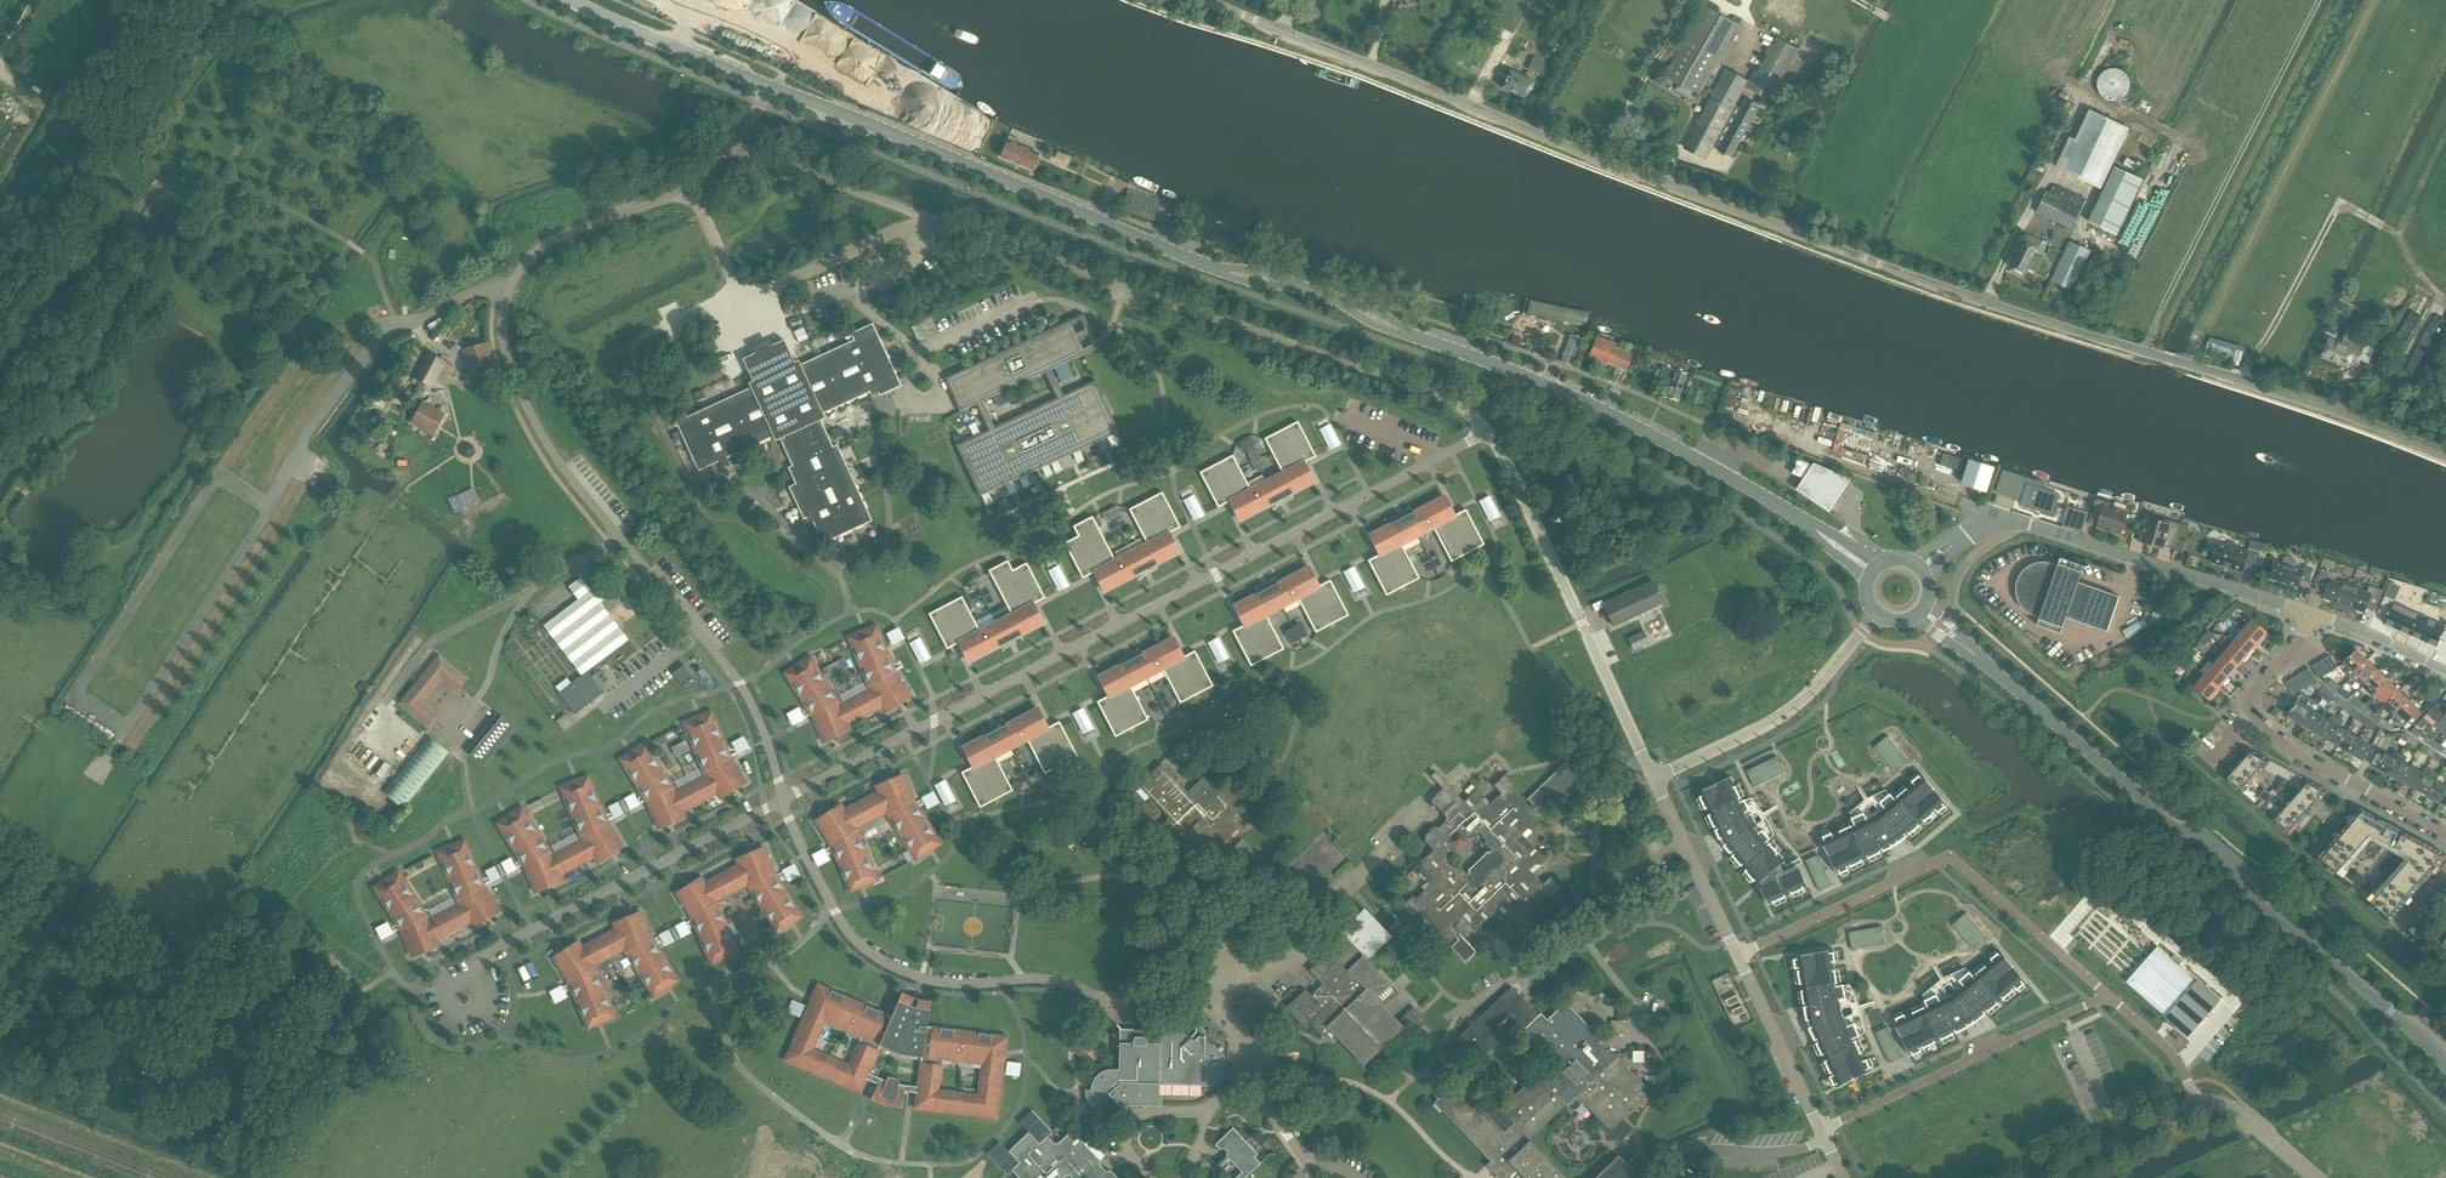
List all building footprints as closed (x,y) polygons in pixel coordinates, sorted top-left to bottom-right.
[(632,3),(652,12),(654,6),(641,0),(634,0),(632,3)] [(1739,25),(1705,5),(1665,75),(1699,95),(1739,25)] [(1777,38),(1749,90),(1770,101),(1774,93),(1782,97),(1791,81),(1784,77),(1798,50),(1777,38)] [(1533,57),(1528,69),(1537,73),(1539,74),(1543,65),(1541,64),(1542,61),(1533,57)] [(2112,68),(2110,68),(2109,69),(2108,69),(2106,70),(2105,71),(2104,72),(2103,73),(2102,74),(2101,75),(2100,77),(2099,78),(2099,80),(2098,82),(2098,83),(2098,85),(2098,86),(2098,88),(2098,89),(2099,91),(2099,92),(2100,93),(2101,95),(2102,96),(2103,97),(2104,98),(2105,99),(2106,100),(2107,101),(2109,101),(2110,102),(2112,102),(2113,103),(2115,103),(2116,103),(2118,103),(2119,102),(2121,102),(2122,101),(2124,101),(2125,100),(2126,99),(2127,98),(2128,97),(2129,96),(2130,94),(2131,93),(2132,92),(2132,90),(2133,89),(2133,87),(2133,86),(2133,84),(2133,83),(2133,81),(2132,80),(2132,78),(2131,77),(2130,76),(2129,74),(2128,73),(2127,72),(2126,71),(2125,70),(2124,69),(2122,69),(2121,68),(2119,68),(2118,68),(2115,67),(2113,68),(2112,68)] [(1502,87),(1525,98),(1533,81),(1510,70),(1502,87)] [(1727,70),(1705,109),(1685,148),(1706,159),(1716,140),(1717,140),(1735,107),(1748,82),(1727,70)] [(1817,103),(1803,96),(1799,104),(1813,111),(1817,103)] [(1721,148),(1719,151),(1732,158),(1745,133),(1752,136),(1755,130),(1749,127),(1759,107),(1766,111),(1768,107),(1758,102),(1756,106),(1746,101),(1741,110),(1721,148)] [(2070,138),(2057,167),(2100,188),(2128,129),(2092,111),(2077,142),(2070,138)] [(1001,157),(1032,169),(1038,153),(1018,145),(1020,140),(1009,136),(1001,157)] [(1778,144),(1774,152),(1789,160),(1793,152),(1778,144)] [(1058,152),(1055,158),(1063,162),(1066,156),(1058,152)] [(2127,159),(2124,165),(2136,172),(2139,166),(2127,159)] [(2089,222),(2117,235),(2143,180),(2115,167),(2089,222)] [(2047,192),(2037,212),(2072,230),(2085,203),(2053,187),(2050,193),(2047,192)] [(1122,208),(1163,223),(1168,210),(1160,201),(1128,189),(1122,208)] [(1178,213),(1175,220),(1185,224),(1187,216),(1178,213)] [(2040,241),(2027,235),(2012,266),(2025,272),(2027,268),(2036,272),(2043,259),(2034,254),(2040,241)] [(2052,281),(2072,291),(2091,251),(2070,241),(2052,281)] [(1523,316),(1585,329),(1589,311),(1527,298),(1523,316)] [(2342,304),(2338,311),(2346,314),(2349,307),(2342,304)] [(1074,337),(1068,322),(1068,321),(993,355),(944,378),(951,393),(960,389),(968,407),(967,408),(976,404),(982,418),(983,418),(988,430),(956,444),(963,460),(973,481),(980,496),(997,489),(1015,480),(1034,471),(1049,464),(1119,432),(1111,416),(1102,396),(1095,380),(1063,395),(1057,384),(1057,383),(1051,370),(1068,362),(1067,361),(1066,362),(1058,344),(1074,337)] [(701,410),(676,422),(698,471),(719,461),(721,466),(728,463),(726,458),(773,436),(775,440),(780,438),(792,465),(788,467),(795,483),(789,486),(803,519),(807,517),(810,516),(813,522),(823,543),(872,521),(837,445),(833,447),(820,420),(825,418),(823,414),(869,393),(876,389),(879,396),(889,391),(901,386),(876,330),(872,323),(851,333),(854,340),(832,350),(805,362),(800,364),(798,360),(794,362),(784,340),(777,343),(772,346),(755,353),(750,355),(743,359),(749,373),(753,381),(749,383),(751,387),(701,410)] [(803,327),(794,332),(799,343),(808,339),(803,327)] [(2330,340),(2323,356),(2335,361),(2336,359),(2347,363),(2350,358),(2358,361),(2367,340),(2348,331),(2342,345),(2330,340)] [(1513,336),(1510,344),(1519,347),(1521,339),(1513,336)] [(1570,336),(1565,350),(1576,354),(1581,340),(1570,336)] [(1592,348),(1588,357),(1606,365),(1607,362),(1626,370),(1633,355),(1614,347),(1615,344),(1597,336),(1592,348)] [(2243,352),(2208,342),(2204,356),(2239,366),(2243,352)] [(487,343),(467,348),(474,373),(494,368),(487,343)] [(420,381),(431,387),(446,361),(428,351),(413,376),(414,377),(420,381)] [(411,368),(416,360),(410,356),(405,365),(411,368)] [(1666,396),(1677,400),(1678,400),(1677,399),(1686,374),(1686,375),(1686,374),(1675,370),(1663,366),(1659,379),(1658,379),(1658,380),(1671,384),(1667,396),(1666,396)] [(417,385),(418,385),(420,381),(414,377),(411,382),(417,385)] [(442,418),(421,406),(411,423),(433,435),(442,418)] [(1233,455),(1200,472),(1218,507),(1230,501),(1240,520),(1280,499),(1313,482),(1304,463),(1316,456),(1297,421),(1265,438),(1282,473),(1250,489),(1233,455)] [(1329,425),(1321,430),(1331,449),(1339,444),(1329,425)] [(678,431),(672,434),(674,440),(681,437),(678,431)] [(466,445),(462,450),(464,456),(470,457),(475,452),(473,446),(466,445)] [(1931,455),(1924,476),(1954,486),(1957,477),(1964,479),(1963,483),(1986,491),(1992,472),(1969,465),(1965,476),(1958,473),(1961,465),(1931,455)] [(1821,469),(1799,459),(1792,474),(1807,480),(1807,479),(1809,480),(1817,477),(1821,469)] [(1814,462),(1797,488),(1829,510),(1852,477),(1814,462)] [(2004,471),(1997,492),(2022,500),(2021,504),(2022,504),(2041,510),(2041,512),(2043,512),(2043,511),(2052,514),(2052,515),(2053,515),(2059,495),(2060,495),(2043,489),(2045,483),(2038,480),(2037,482),(2004,471)] [(480,483),(445,499),(452,513),(487,496),(480,483)] [(1078,536),(1064,543),(1083,578),(1093,573),(1095,572),(1105,591),(1135,575),(1156,564),(1178,552),(1168,533),(1170,533),(1180,527),(1162,492),(1129,509),(1129,510),(1146,542),(1147,543),(1131,552),(1115,560),(1114,558),(1098,528),(1093,519),(1092,517),(1092,516),(1073,526),(1078,536)] [(1193,496),(1185,501),(1195,520),(1203,515),(1193,496)] [(1443,497),(1370,535),(1380,554),(1368,560),(1386,595),(1419,578),(1401,544),(1433,527),(1451,562),(1484,544),(1465,509),(1453,516),(1443,497)] [(1489,497),(1480,502),(1490,521),(1499,516),(1489,497)] [(2098,528),(2121,535),(2128,512),(2112,507),(2113,504),(2096,498),(2088,523),(2089,523),(2089,522),(2099,525),(2098,528)] [(2069,507),(2063,526),(2082,532),(2088,513),(2069,507)] [(1098,517),(1093,519),(1098,528),(1102,526),(1098,517)] [(2164,519),(2163,522),(2148,518),(2141,541),(2164,548),(2165,545),(2175,548),(2182,524),(2164,519)] [(2179,540),(2176,549),(2183,551),(2186,542),(2179,540)] [(2211,562),(2243,572),(2244,567),(2256,570),(2261,552),(2249,548),(2248,552),(2238,549),(2238,545),(2229,543),(2228,546),(2217,542),(2211,562)] [(2274,561),(2269,578),(2282,582),(2283,581),(2287,582),(2287,584),(2299,587),(2301,580),(2309,582),(2313,569),(2305,566),(2304,570),(2303,570),(2295,567),(2297,562),(2295,560),(2287,557),(2284,559),(2283,563),(2283,564),(2274,561)] [(962,597),(929,614),(947,649),(959,642),(969,661),(1043,623),(1033,604),(1045,598),(1026,563),(1013,570),(1008,560),(989,570),(1011,614),(979,631),(962,597)] [(2036,613),(2041,615),(2040,617),(2041,618),(2042,615),(2064,623),(2063,625),(2064,626),(2066,618),(2108,632),(2120,597),(2079,582),(2082,574),(2081,574),(2080,577),(2058,569),(2059,566),(2058,566),(2057,568),(2052,567),(2045,565),(2038,566),(2031,569),(2026,573),(2022,578),(2019,585),(2019,592),(2021,599),(2024,605),(2029,610),(2036,613)] [(1058,567),(1049,571),(1059,590),(1068,586),(1058,567)] [(1308,567),(1235,606),(1244,625),(1232,631),(1251,666),(1283,649),(1266,615),(1298,598),(1315,631),(1348,615),(1330,580),(1318,586),(1308,567)] [(1353,568),(1345,572),(1354,591),(1363,587),(1353,568)] [(2338,604),(2343,606),(2351,583),(2343,580),(2342,582),(2334,579),(2336,573),(2322,568),(2315,589),(2325,592),(2323,597),(2338,602),(2338,604)] [(582,675),(628,639),(607,612),(600,603),(604,599),(599,593),(595,596),(581,578),(569,587),(579,599),(543,626),(582,675)] [(1653,581),(1603,604),(1606,612),(1609,618),(1613,626),(1663,603),(1656,587),(1653,581)] [(2351,583),(2343,606),(2349,608),(2350,606),(2365,611),(2366,607),(2375,610),(2382,589),(2370,585),(2368,591),(2360,588),(2360,586),(2351,583)] [(2385,596),(2378,612),(2386,616),(2383,623),(2410,635),(2419,615),(2393,603),(2395,600),(2385,596)] [(2153,598),(2150,607),(2158,610),(2161,601),(2153,598)] [(1595,611),(1603,608),(1602,605),(1600,601),(1592,605),(1595,611)] [(2147,609),(2145,614),(2161,619),(2162,614),(2147,609)] [(2228,609),(2223,615),(2228,619),(2233,613),(2228,609)] [(2228,619),(2223,615),(2219,620),(2223,624),(2228,619)] [(2410,635),(2437,647),(2440,639),(2445,642),(2445,624),(2445,626),(2419,615),(2410,635)] [(2144,619),(2123,631),(2127,638),(2148,626),(2144,619)] [(2245,625),(2241,630),(2244,632),(2256,643),(2266,632),(2253,621),(2248,627),(2245,625)] [(830,739),(851,730),(849,725),(858,720),(874,711),(882,707),(885,712),(905,700),(901,693),(907,689),(896,672),(886,648),(876,625),(866,629),(848,637),(848,638),(868,686),(870,688),(840,704),(839,701),(811,658),(810,656),(793,667),(784,673),(812,716),(813,718),(820,735),(827,732),(830,739)] [(888,633),(894,644),(902,640),(897,629),(888,633)] [(2210,631),(2205,637),(2209,641),(2214,635),(2210,631)] [(1649,643),(1644,632),(1628,639),(1633,650),(1649,643)] [(2244,632),(2234,643),(2247,654),(2256,643),(2244,632)] [(2225,635),(2219,643),(2228,650),(2224,654),(2237,665),(2247,654),(2234,643),(2225,635)] [(2205,637),(2200,642),(2204,646),(2209,641),(2205,637)] [(1172,638),(1099,676),(1109,695),(1097,702),(1115,737),(1148,719),(1130,685),(1162,669),(1180,702),(1213,686),(1195,651),(1182,657),(1172,638)] [(919,639),(911,643),(921,662),(929,658),(919,639)] [(1218,639),(1209,643),(1219,662),(1228,658),(1218,639)] [(2356,650),(2344,662),(2346,664),(2349,667),(2345,671),(2350,676),(2366,660),(2356,650)] [(2190,653),(2185,659),(2190,663),(2195,657),(2190,653)] [(2224,654),(2215,665),(2227,676),(2237,665),(2224,654)] [(467,678),(439,655),(399,704),(427,727),(435,717),(425,709),(421,709),(417,706),(416,702),(441,672),(444,672),(449,676),(450,680),(459,688),(467,678)] [(2330,656),(2324,659),(2332,671),(2340,667),(2332,655),(2330,656)] [(2190,663),(2185,659),(2180,664),(2185,668),(2190,663)] [(2324,659),(2318,663),(2326,675),(2332,671),(2324,659)] [(2366,660),(2350,676),(2356,681),(2360,677),(2365,682),(2377,670),(2366,660)] [(2209,661),(2200,671),(2205,676),(2218,687),(2227,676),(2215,665),(2214,666),(2209,661)] [(2326,675),(2318,663),(2312,667),(2320,679),(2326,675)] [(684,665),(673,673),(687,691),(698,683),(684,665)] [(2309,669),(2303,672),(2311,684),(2317,681),(2309,669)] [(2365,682),(2361,687),(2372,697),(2376,692),(2388,680),(2377,670),(2365,682)] [(559,694),(575,714),(604,692),(588,671),(559,694)] [(2303,672),(2297,676),(2305,688),(2311,684),(2303,672)] [(2197,685),(2195,687),(2208,698),(2218,687),(2205,676),(2197,685)] [(2297,676),(2291,679),(2299,692),(2305,688),(2297,676)] [(2299,692),(2291,679),(2286,683),(2293,695),(2299,692)] [(2331,680),(2327,685),(2328,685),(2337,692),(2341,687),(2340,687),(2331,680)] [(2388,680),(2376,692),(2387,703),(2399,691),(2388,680)] [(2314,687),(2320,691),(2323,686),(2317,682),(2314,687)] [(2323,686),(2320,691),(2326,696),(2329,691),(2323,686)] [(2341,687),(2337,692),(2343,696),(2347,692),(2341,687)] [(2387,703),(2384,706),(2394,716),(2409,701),(2399,691),(2387,703)] [(2289,717),(2287,719),(2292,721),(2293,719),(2301,724),(2309,709),(2314,701),(2301,693),(2287,716),(2289,717)] [(2353,696),(2348,701),(2361,710),(2364,705),(2353,696)] [(2364,705),(2361,710),(2372,718),(2376,714),(2368,707),(2375,700),(2372,697),(2364,705)] [(2337,704),(2343,709),(2347,704),(2341,699),(2337,704)] [(2409,701),(2394,716),(2404,726),(2407,729),(2411,725),(2420,715),(2422,714),(2419,711),(2409,701)] [(2427,714),(2432,718),(2442,708),(2437,703),(2427,714)] [(2347,704),(2343,709),(2349,713),(2353,708),(2347,704)] [(803,719),(798,708),(789,713),(795,724),(803,719)] [(2437,723),(2443,718),(2445,714),(2445,711),(2442,708),(2432,718),(2437,723)] [(1037,709),(964,747),(973,766),(961,772),(980,807),(1013,790),(995,756),(1027,739),(1044,773),(1077,756),(1059,722),(1047,728),(1037,709)] [(1082,709),(1074,714),(1084,733),(1092,728),(1082,709)] [(2309,709),(2301,724),(2314,731),(2322,717),(2309,709)] [(684,725),(703,772),(705,775),(675,790),(674,787),(647,744),(645,742),(631,752),(620,759),(647,801),(648,805),(655,821),(662,818),(665,825),(686,816),(684,811),(692,806),(708,798),(717,793),(720,798),(740,786),(736,780),(742,775),(732,760),(731,758),(711,711),(697,717),(683,723),(684,725)] [(566,714),(556,722),(564,732),(574,725),(566,714)] [(2376,714),(2372,718),(2384,727),(2388,722),(2376,714)] [(516,728),(501,716),(470,754),(485,766),(516,728)] [(2322,717),(2314,731),(2326,738),(2337,719),(2331,716),(2328,720),(2322,717)] [(2361,722),(2367,726),(2370,721),(2364,717),(2361,722)] [(2337,719),(2326,738),(2338,746),(2347,731),(2340,727),(2343,722),(2337,719)] [(2370,721),(2367,726),(2373,731),(2376,726),(2370,721)] [(2388,722),(2384,727),(2390,731),(2394,727),(2388,722)] [(2429,745),(2435,749),(2438,744),(2432,740),(2414,728),(2410,732),(2429,745)] [(2373,743),(2380,747),(2387,734),(2381,729),(2373,743)] [(2347,731),(2338,746),(2351,753),(2360,739),(2347,731)] [(2387,734),(2380,747),(2386,750),(2393,738),(2387,734)] [(2401,739),(2408,743),(2411,738),(2405,734),(2401,739)] [(383,790),(403,807),(449,752),(443,746),(437,742),(429,735),(426,739),(383,790)] [(1888,736),(1874,747),(1896,773),(1910,761),(1888,736)] [(733,742),(739,753),(747,749),(741,737),(733,742)] [(2411,738),(2408,743),(2414,747),(2417,742),(2411,738)] [(2360,739),(2351,753),(2363,761),(2372,746),(2370,745),(2360,739)] [(2438,744),(2435,749),(2442,753),(2445,748),(2438,744)] [(2249,749),(2242,758),(2259,773),(2264,767),(2281,776),(2286,769),(2249,749)] [(2426,755),(2432,758),(2435,753),(2429,749),(2426,755)] [(2377,768),(2390,775),(2401,754),(2395,751),(2392,757),(2385,753),(2377,768)] [(2435,753),(2432,758),(2438,762),(2442,757),(2435,753)] [(2390,775),(2403,782),(2411,767),(2404,763),(2408,757),(2401,754),(2390,775)] [(1777,757),(1747,771),(1755,787),(1785,773),(1777,757)] [(2242,758),(2233,768),(2250,783),(2251,783),(2259,773),(2242,758)] [(1422,887),(1424,890),(1416,898),(1413,895),(1402,905),(1396,911),(1403,918),(1409,912),(1413,917),(1411,918),(1421,929),(1426,925),(1416,914),(1420,909),(1440,930),(1437,933),(1448,944),(1456,937),(1458,939),(1451,947),(1465,962),(1476,952),(1461,936),(1459,934),(1454,928),(1452,926),(1462,915),(1466,912),(1471,918),(1471,924),(1476,930),(1486,920),(1492,927),(1497,922),(1490,916),(1501,905),(1515,919),(1512,922),(1522,934),(1525,931),(1535,942),(1540,937),(1530,926),(1534,923),(1526,915),(1547,895),(1550,898),(1561,887),(1550,876),(1543,884),(1532,873),(1529,870),(1535,865),(1541,865),(1546,859),(1525,837),(1522,834),(1528,829),(1536,821),(1539,824),(1545,819),(1550,824),(1556,819),(1550,813),(1550,812),(1585,779),(1571,765),(1567,761),(1566,762),(1527,799),(1535,807),(1532,809),(1512,789),(1515,786),(1506,776),(1504,774),(1493,785),(1500,792),(1501,793),(1490,803),(1487,806),(1481,800),(1481,794),(1476,789),(1470,795),(1463,801),(1455,792),(1446,783),(1435,771),(1430,775),(1442,788),(1432,798),(1431,799),(1431,806),(1436,806),(1445,816),(1445,821),(1439,827),(1434,826),(1431,829),(1425,835),(1425,841),(1430,846),(1432,848),(1433,850),(1419,863),(1414,868),(1418,872),(1427,881),(1422,887)] [(1161,763),(1138,785),(1167,815),(1167,820),(1159,828),(1167,836),(1160,843),(1168,852),(1174,852),(1188,867),(1210,846),(1212,848),(1223,860),(1230,853),(1243,866),(1251,858),(1256,854),(1242,839),(1229,851),(1221,844),(1239,827),(1231,819),(1239,811),(1232,804),(1240,796),(1232,787),(1225,787),(1219,792),(1204,776),(1188,791),(1161,763)] [(2403,782),(2415,789),(2423,774),(2411,767),(2403,782)] [(2233,768),(2224,778),(2241,793),(2250,783),(2233,768)] [(2415,789),(2428,796),(2437,781),(2440,775),(2426,768),(2423,774),(2415,789)] [(560,788),(580,836),(582,839),(552,854),(551,852),(523,807),(522,807),(505,817),(496,823),(524,866),(525,868),(532,885),(539,882),(542,889),(563,881),(561,875),(569,870),(585,862),(594,857),(597,863),(617,850),(613,844),(619,840),(610,825),(608,822),(588,775),(578,779),(560,787),(560,788)] [(1832,833),(1821,838),(1838,874),(1849,869),(1848,868),(1893,847),(1892,845),(1898,842),(1899,843),(1937,811),(1938,812),(1947,805),(1921,775),(1912,782),(1914,783),(1895,799),(1891,794),(1880,803),(1885,808),(1881,812),(1879,809),(1871,814),(1872,817),(1867,819),(1865,813),(1852,819),(1855,825),(1833,835),(1832,833)] [(915,801),(906,781),(900,784),(897,777),(875,786),(878,792),(844,809),(841,804),(821,816),(826,823),(819,827),(831,845),(850,892),(860,887),(863,886),(878,880),(878,878),(858,831),(856,828),(886,812),(887,815),(915,858),(916,860),(933,849),(942,844),(915,801)] [(1742,801),(1731,778),(1699,793),(1720,839),(1722,839),(1725,844),(1724,845),(1757,884),(1761,881),(1763,887),(1762,888),(1770,904),(1808,886),(1800,870),(1798,870),(1796,866),(1785,871),(1781,864),(1785,861),(1768,841),(1770,839),(1762,830),(1759,833),(1754,828),(1758,825),(1753,817),(1748,819),(1745,813),(1750,811),(1745,800),(1742,801)] [(2437,781),(2428,796),(2441,803),(2445,794),(2445,779),(2443,784),(2437,781)] [(2307,780),(2298,790),(2315,805),(2328,791),(2307,780)] [(944,781),(936,786),(946,805),(954,800),(944,781)] [(2298,790),(2289,800),(2307,815),(2315,805),(2298,790)] [(931,793),(923,797),(929,808),(937,804),(931,793)] [(624,799),(630,810),(639,805),(633,794),(624,799)] [(2289,800),(2281,809),(2298,825),(2307,815),(2289,800)] [(610,806),(616,817),(624,813),(618,802),(610,806)] [(2281,809),(2272,820),(2289,835),(2298,825),(2281,809)] [(2360,809),(2316,859),(2335,875),(2370,835),(2391,846),(2400,830),(2360,809)] [(2370,905),(2388,922),(2445,855),(2404,832),(2395,848),(2412,857),(2370,905)] [(487,890),(484,886),(465,839),(455,844),(437,851),(438,853),(457,901),(459,903),(429,919),(428,916),(400,872),(399,871),(382,882),(373,888),(401,930),(402,933),(409,950),(416,947),(419,954),(440,945),(438,939),(446,935),(462,926),(471,922),(474,927),(494,915),(490,908),(496,904),(487,890)] [(814,854),(820,865),(829,861),(823,849),(814,854)] [(776,874),(775,874),(767,854),(760,857),(757,850),(736,859),(738,865),(705,882),(702,877),(689,885),(682,889),(686,896),(680,900),(691,917),(691,918),(711,964),(724,959),(739,953),(738,951),(719,903),(717,901),(747,885),(748,888),(776,931),(777,933),(791,924),(803,916),(776,874)] [(1818,855),(1806,861),(1821,892),(1833,886),(1818,855)] [(510,859),(501,863),(507,874),(515,870),(510,859)] [(784,870),(789,881),(798,876),(792,865),(784,870)] [(495,866),(487,871),(492,882),(501,877),(495,866)] [(2354,875),(2351,879),(2356,884),(2359,880),(2354,875)] [(2362,882),(2358,886),(2363,890),(2367,887),(2362,882)] [(1322,984),(1311,994),(1305,988),(1285,1007),(1304,1027),(1309,1022),(1323,1036),(1330,1030),(1363,1064),(1364,1065),(1382,1048),(1404,1026),(1406,1024),(1414,1033),(1427,1021),(1413,1007),(1401,1019),(1403,1020),(1400,1023),(1376,998),(1390,985),(1390,984),(1362,955),(1361,956),(1362,956),(1348,969),(1343,964),(1359,950),(1367,958),(1388,938),(1362,911),(1341,931),(1345,935),(1334,946),(1331,943),(1318,955),(1321,959),(1309,970),(1322,984)] [(1966,913),(1953,924),(1974,950),(1988,939),(1966,913)] [(568,982),(588,1029),(599,1024),(616,1017),(615,1014),(595,968),(594,965),(624,949),(625,952),(652,995),(654,997),(668,988),(679,981),(652,938),(644,918),(637,921),(634,914),(613,923),(615,929),(582,946),(579,941),(559,953),(563,960),(557,964),(567,980),(568,982)] [(1416,928),(1410,920),(1401,929),(1407,936),(1416,928)] [(684,922),(675,926),(681,938),(689,933),(684,922)] [(2438,928),(2443,932),(2445,929),(2445,925),(2443,922),(2438,928)] [(392,934),(386,923),(378,927),(384,939),(392,934)] [(1454,928),(1459,933),(1465,928),(1460,923),(1454,928)] [(1882,927),(1849,932),(1852,950),(1885,944),(1882,927)] [(675,941),(669,930),(660,934),(666,945),(675,941)] [(1156,939),(1156,945),(1160,949),(1166,949),(1170,945),(1170,939),(1166,935),(1160,935),(1156,939)] [(1508,960),(1516,953),(1499,935),(1492,942),(1508,960)] [(2158,946),(2126,982),(2165,1016),(2165,1017),(2168,1020),(2176,1027),(2186,1036),(2219,999),(2197,980),(2197,981),(2158,946)] [(1835,1087),(1871,1070),(1866,1060),(1865,1060),(1854,1038),(1860,1036),(1854,1023),(1848,1026),(1842,1013),(1840,999),(1846,998),(1843,985),(1838,986),(1833,962),(1835,962),(1833,950),(1794,957),(1796,969),(1798,968),(1807,1021),(1809,1020),(1811,1027),(1810,1027),(1832,1076),(1830,1076),(1835,1087)] [(2026,982),(2000,952),(1991,959),(1992,961),(1974,976),(1970,972),(1960,981),(1963,985),(1953,994),(1940,1000),(1937,995),(1925,1001),(1927,1006),(1905,1017),(1905,1015),(1894,1020),(1911,1056),(1921,1051),(1921,1049),(1969,1026),(1968,1025),(1974,1021),(1975,1022),(2016,988),(2017,990),(2026,982)] [(1512,987),(1519,994),(1523,990),(1517,983),(1512,987)] [(931,1000),(918,999),(918,1000),(913,999),(914,997),(902,992),(891,1016),(818,984),(812,997),(785,1060),(860,1093),(866,1079),(871,1081),(877,1084),(871,1099),(886,1106),(902,1108),(904,1091),(910,1092),(917,1093),(915,1108),(996,1119),(1005,1052),(1007,1037),(927,1026),(931,1000)] [(552,991),(558,1002),(566,997),(560,986),(552,991)] [(1434,1102),(1490,1162),(1486,1165),(1498,1177),(1508,1177),(1510,1177),(1511,1175),(1516,1170),(1519,1173),(1515,1177),(1520,1174),(1524,1177),(1566,1177),(1529,1140),(1576,1095),(1610,1131),(1609,1131),(1620,1142),(1633,1129),(1623,1118),(1632,1109),(1634,1112),(1649,1098),(1640,1089),(1645,1085),(1610,1049),(1608,1049),(1608,1047),(1608,1041),(1603,1041),(1600,1041),(1600,1039),(1565,1002),(1547,1020),(1540,1013),(1538,1015),(1527,1003),(1512,986),(1480,1017),(1470,1026),(1457,1039),(1479,1062),(1519,1022),(1525,1028),(1518,1034),(1547,1064),(1500,1109),(1516,1125),(1506,1134),(1488,1115),(1456,1081),(1447,1089),(1443,1093),(1434,1102)] [(1737,995),(1727,1000),(1730,1006),(1740,1001),(1737,995)] [(788,1012),(797,1016),(802,1004),(793,1001),(788,1012)] [(1742,1006),(1732,1011),(1735,1017),(1745,1012),(1742,1006)] [(1611,1034),(1622,1034),(1623,1020),(1611,1020),(1611,1034)] [(1086,1088),(1085,1088),(1085,1089),(1085,1091),(1085,1093),(1086,1095),(1086,1097),(1087,1099),(1088,1101),(1089,1103),(1090,1104),(1092,1106),(1093,1108),(1095,1106),(1109,1120),(1120,1109),(1127,1109),(1127,1104),(1159,1105),(1159,1084),(1202,1085),(1209,1085),(1215,1084),(1220,1082),(1224,1078),(1227,1072),(1228,1066),(1226,1060),(1224,1058),(1222,1055),(1213,1045),(1214,1045),(1213,1044),(1212,1044),(1203,1035),(1204,1035),(1195,1025),(1195,1026),(1164,1025),(1159,1025),(1159,1030),(1134,1029),(1119,1029),(1119,1054),(1119,1057),(1119,1068),(1112,1068),(1110,1068),(1108,1068),(1106,1069),(1104,1069),(1102,1070),(1100,1071),(1099,1072),(1097,1073),(1096,1075),(1095,1076),(1094,1078),(1093,1080),(1092,1081),(1091,1083),(1091,1085),(1090,1087),(1090,1089),(1090,1091),(1086,1091),(1086,1090),(1086,1089),(1086,1088)] [(1888,1027),(1876,1033),(1890,1063),(1903,1057),(1888,1027)] [(1010,1062),(1008,1075),(1018,1076),(1019,1063),(1010,1062)] [(1111,1171),(1105,1171),(1100,1165),(1100,1160),(1109,1151),(1094,1134),(1084,1143),(1082,1140),(1072,1130),(1065,1136),(1058,1143),(1054,1143),(1047,1136),(1052,1131),(1032,1110),(1019,1122),(1028,1132),(1009,1151),(999,1141),(987,1153),(1007,1174),(1011,1170),(1018,1177),(1062,1177),(1066,1174),(1071,1174),(1074,1177),(1117,1177),(1111,1171)] [(1247,1175),(1260,1163),(1254,1157),(1257,1154),(1257,1153),(1245,1141),(1232,1128),(1224,1135),(1215,1144),(1219,1148),(1219,1149),(1224,1149),(1226,1151),(1226,1156),(1228,1158),(1241,1172),(1235,1177),(1244,1177),(1247,1175)] [(1639,1177),(1633,1171),(1626,1163),(1618,1155),(1594,1177),(1637,1177),(1639,1177)]
